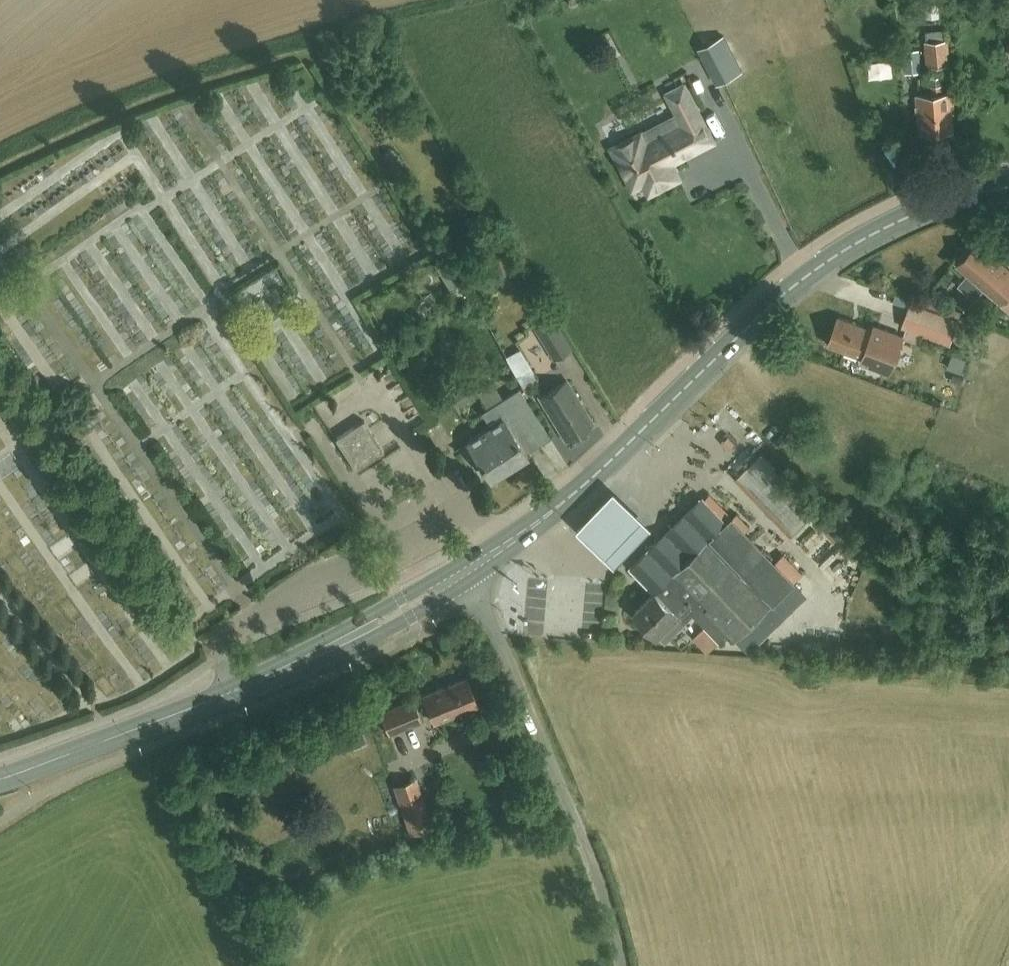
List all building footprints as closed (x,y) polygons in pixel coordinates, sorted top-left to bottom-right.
[(946,28),(926,29),(927,40),(947,38),(946,28)] [(927,66),(950,64),(948,38),(925,40),(927,66)] [(721,39),(700,50),(719,85),(740,74),(721,39)] [(931,83),(931,93),(917,94),(920,132),(953,130),(952,112),(954,112),(953,92),(943,92),(943,82),(931,83)] [(713,140),(685,85),(668,93),(684,124),(685,123),(698,148),(713,140)] [(376,109),(366,112),(372,132),(382,129),(376,109)] [(644,182),(649,193),(679,177),(671,162),(698,148),(685,123),(684,124),(648,143),(642,132),(613,147),(633,188),(644,182)] [(977,242),(962,259),(958,263),(962,266),(970,274),(969,276),(970,277),(962,286),(976,298),(984,289),(998,301),(999,301),(1007,292),(1008,293),(1008,269),(977,242)] [(956,320),(911,304),(904,322),(949,339),(956,320)] [(901,351),(900,346),(903,336),(877,326),(876,330),(838,316),(828,344),(865,358),(864,362),(890,372),(894,362),(898,359),(901,351)] [(552,317),(535,328),(554,359),(571,348),(552,317)] [(525,348),(516,353),(528,375),(537,370),(525,348)] [(592,422),(567,380),(539,397),(565,439),(592,422)] [(459,391),(465,402),(482,393),(477,383),(459,391)] [(498,383),(484,391),(493,405),(506,396),(498,383)] [(520,388),(483,412),(491,425),(467,440),(491,477),(527,454),(526,451),(550,436),(520,388)] [(233,413),(246,432),(253,428),(240,409),(233,413)] [(363,420),(347,431),(336,438),(336,439),(355,469),(356,469),(383,451),(384,451),(384,450),(364,421),(364,420),(363,420)] [(741,437),(723,451),(731,462),(750,449),(741,437)] [(0,464),(0,468),(8,477),(24,463),(14,452),(0,464)] [(794,535),(819,513),(762,452),(738,474),(794,535)] [(614,490),(576,528),(595,547),(615,566),(653,526),(633,508),(614,490)] [(630,566),(655,592),(656,591),(668,603),(671,600),(680,611),(686,606),(694,614),(693,615),(719,642),(725,637),(728,640),(731,636),(735,640),(795,583),(733,518),(728,522),(703,496),(703,497),(632,566),(631,565),(630,566)] [(61,558),(81,549),(75,536),(56,546),(61,558)] [(81,585),(99,574),(93,563),(75,574),(81,585)] [(656,591),(655,592),(635,611),(658,634),(666,642),(684,623),(693,615),(694,614),(686,606),(680,611),(671,600),(668,603),(656,591)] [(825,639),(832,641),(837,621),(830,619),(825,639)] [(466,676),(423,692),(434,720),(441,717),(442,718),(477,704),(466,676)] [(389,734),(421,721),(412,697),(380,711),(389,734)] [(412,832),(427,826),(411,780),(396,786),(412,832)]
